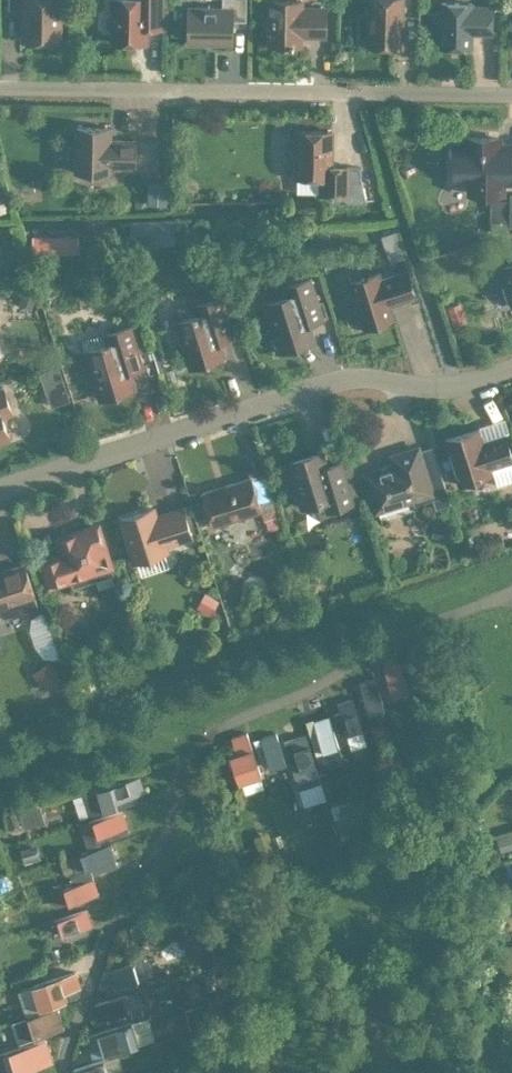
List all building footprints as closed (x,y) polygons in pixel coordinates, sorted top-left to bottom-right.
[(58,39),(59,0),(8,0),(8,6),(24,6),(24,39),(58,39)] [(112,11),(109,11),(105,15),(105,24),(109,28),(112,28),(112,40),(145,40),(146,29),(161,29),(161,0),(112,0),(112,11)] [(188,5),(187,41),(232,42),(232,19),(245,19),(246,0),(221,0),(221,5),(188,5)] [(269,13),(265,20),(269,28),(268,42),(300,43),(300,33),(325,34),(325,6),(301,5),(301,0),(269,0),(269,13)] [(369,44),(400,44),(401,0),(369,0),(369,44)] [(472,1),(440,0),(440,45),(471,45),(471,31),(491,31),(492,4),(472,4),(472,1)] [(110,126),(75,125),(74,169),(110,170),(110,165),(134,165),(135,138),(110,137),(110,126)] [(331,129),(296,129),(295,175),(322,176),(321,191),(348,191),(348,164),(331,164),(331,129)] [(449,182),(466,182),(466,194),(505,195),(506,183),(511,183),(511,140),(502,140),(502,132),(463,132),(462,139),(450,139),(449,182)] [(511,308),(511,261),(495,266),(509,309),(511,308)] [(380,269),(347,279),(362,325),(394,315),(390,303),(415,295),(406,267),(381,275),(380,269)] [(282,290),(261,297),(277,349),(316,337),(311,322),(326,317),(312,273),(280,283),(282,290)] [(446,291),(432,297),(439,313),(453,307),(446,291)] [(196,314),(175,320),(188,362),(223,352),(220,342),(235,338),(222,295),(193,303),(196,314)] [(106,342),(85,349),(99,397),(133,386),(128,369),(143,364),(131,324),(103,332),(106,342)] [(8,436),(1,415),(11,412),(2,385),(0,385),(0,439),(8,436)] [(488,439),(488,441),(482,443),(477,427),(444,437),(459,482),(491,472),(489,466),(511,459),(511,457),(505,433),(488,439)] [(388,452),(391,461),(362,471),(374,511),(413,499),(414,503),(431,498),(434,507),(450,502),(432,444),(422,448),(420,442),(388,452)] [(340,456),(325,461),(322,452),(288,463),(301,505),(323,498),(326,508),(353,500),(340,456)] [(252,483),(250,475),(202,490),(212,524),(260,509),(263,518),(279,513),(268,478),(252,483)] [(163,543),(191,534),(182,506),(154,515),(151,507),(153,507),(152,506),(120,517),(121,517),(134,558),(133,558),(133,559),(166,549),(166,548),(165,548),(163,543)] [(53,534),(58,551),(37,557),(47,587),(72,579),(73,581),(79,582),(90,578),(94,574),(93,572),(115,566),(99,519),(53,534)] [(8,614),(37,604),(24,562),(0,570),(0,610),(8,614)] [(21,661),(32,683),(50,675),(39,652),(21,661)] [(392,693),(407,688),(397,659),(383,664),(392,693)] [(368,711),(383,706),(374,677),(359,681),(368,711)] [(364,736),(361,727),(352,698),(336,702),(348,741),(364,736)] [(323,748),(337,744),(328,715),(314,719),(323,748)] [(261,775),(247,731),(230,736),(234,747),(229,748),(239,777),(240,782),(261,775)] [(254,739),(260,756),(265,754),(269,766),(284,762),(275,732),(254,739)] [(287,744),(291,755),(294,754),(302,778),(317,773),(304,734),(289,739),(291,743),(287,744)] [(98,787),(100,795),(97,796),(101,807),(104,806),(105,810),(146,797),(139,774),(98,787)] [(18,809),(24,827),(45,820),(40,803),(18,809)] [(97,834),(126,825),(121,809),(91,819),(97,834)] [(9,826),(19,823),(16,810),(5,813),(9,826)] [(495,835),(500,850),(511,846),(511,830),(495,835)] [(19,846),(23,861),(40,856),(36,841),(19,846)] [(60,858),(64,871),(71,873),(74,882),(92,877),(95,876),(94,872),(118,864),(111,842),(60,858)] [(92,877),(74,882),(51,889),(56,905),(97,892),(92,877)] [(61,932),(68,930),(70,937),(88,931),(86,924),(90,923),(85,909),(56,918),(61,932)] [(158,932),(154,918),(129,926),(134,939),(158,932)] [(174,932),(183,937),(190,927),(181,922),(174,932)] [(149,957),(103,971),(108,987),(154,972),(149,957)] [(75,971),(34,984),(40,1004),(66,995),(64,990),(80,985),(75,971)] [(101,1024),(144,1011),(138,989),(94,1002),(101,1024)] [(184,1006),(189,1025),(209,1019),(203,1000),(184,1006)] [(12,1020),(19,1042),(64,1027),(56,1005),(12,1020)] [(93,1056),(155,1037),(148,1015),(86,1034),(93,1056)] [(52,1060),(45,1038),(1,1051),(8,1072),(11,1072),(52,1060)] [(119,1053),(73,1068),(75,1072),(110,1072),(124,1069),(119,1053)]
